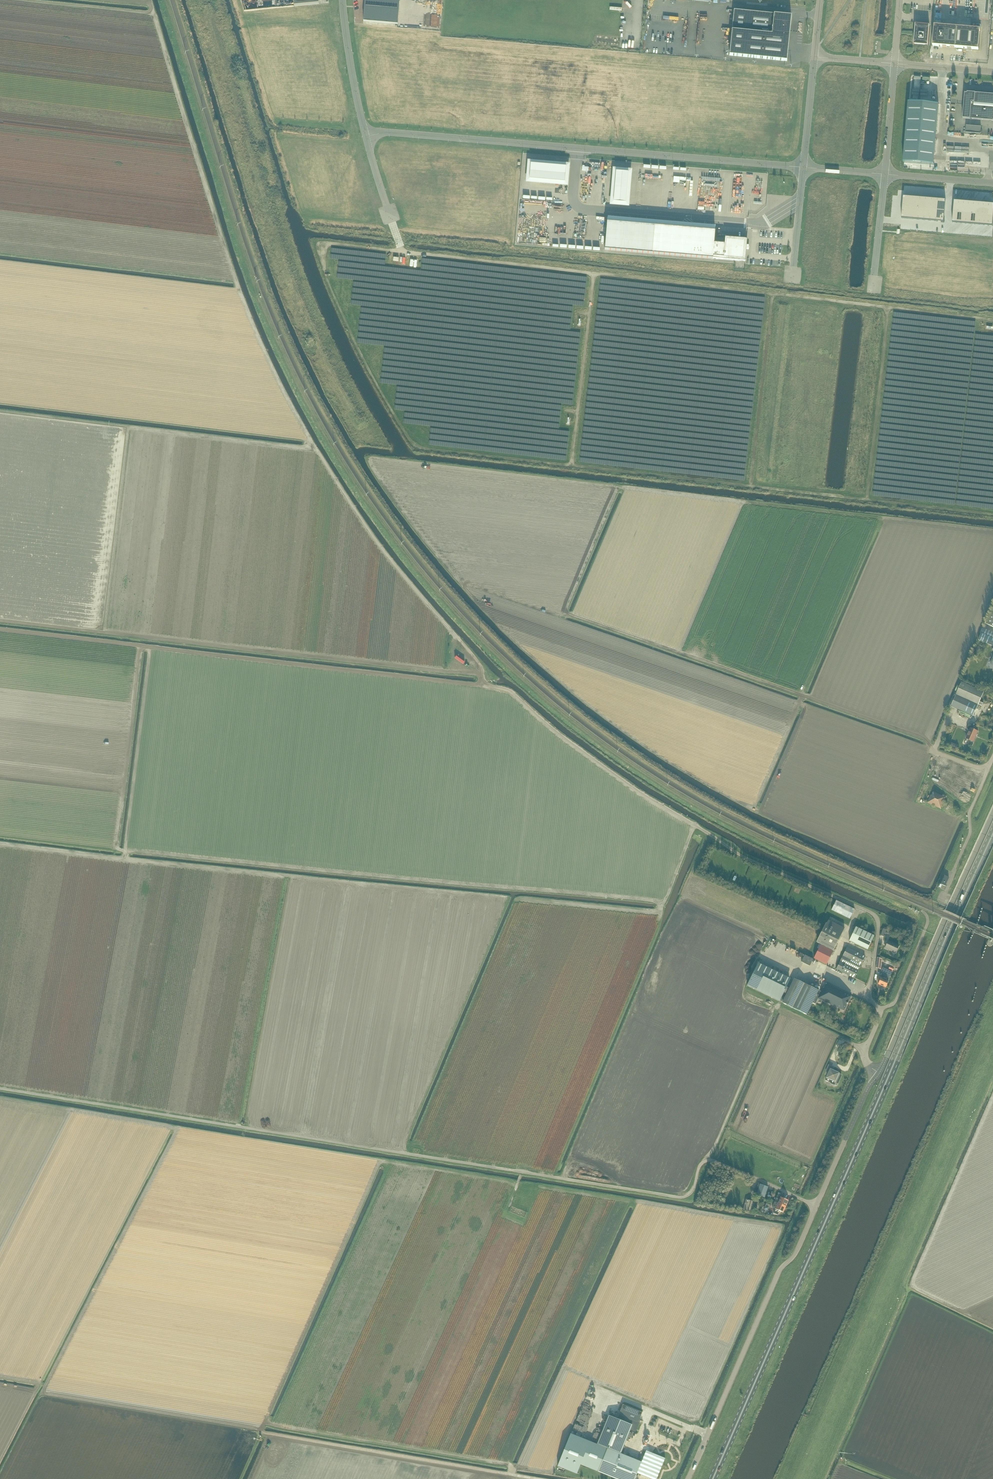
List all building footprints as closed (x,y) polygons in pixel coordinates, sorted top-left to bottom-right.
[(364,21),(398,24),(400,0),(366,0),(364,21)] [(651,12),(660,13),(662,0),(653,0),(651,12)] [(791,16),(734,10),(730,55),(787,61),(791,16)] [(924,25),(921,25),(921,24),(921,26),(916,25),(914,43),(928,45),(930,26),(924,26),(924,25)] [(980,31),(980,30),(935,26),(935,27),(935,28),(934,44),(933,44),(933,46),(979,50),(979,48),(978,48),(980,31)] [(620,46),(620,36),(599,35),(599,41),(595,40),(595,44),(620,46)] [(967,92),(967,94),(965,93),(963,118),(992,121),(992,95),(967,92)] [(974,126),(967,126),(966,126),(966,132),(981,134),(981,127),(974,126)] [(914,207),(915,198),(904,197),(903,206),(914,207)] [(937,211),(945,212),(946,200),(938,199),(937,211)] [(937,211),(937,221),(944,222),(945,212),(937,211)] [(725,243),(715,242),(715,231),(607,222),(605,250),(745,262),(746,250),(748,250),(748,245),(747,245),(747,239),(725,237),(725,243)] [(745,276),(754,278),(756,271),(747,269),(745,276)] [(308,346),(316,342),(313,336),(310,337),(309,337),(307,338),(306,339),(307,340),(305,341),(307,346),(308,346)] [(983,628),(981,633),(992,638),(992,632),(983,628)] [(978,640),(992,646),(992,638),(981,633),(978,640)] [(978,705),(984,692),(962,682),(957,694),(956,695),(951,706),(973,716),(977,707),(979,708),(980,706),(978,705)] [(974,730),(975,727),(969,724),(967,729),(970,730),(966,739),(974,742),(978,732),(974,730)] [(941,809),(946,797),(934,792),(932,796),(931,795),(927,803),(941,809)] [(945,875),(941,884),(945,886),(949,877),(945,875)] [(850,919),(854,909),(836,900),(832,910),(850,919)] [(821,945),(833,951),(844,929),(828,921),(817,943),(821,945)] [(868,950),(874,936),(856,927),(850,941),(868,950)] [(888,935),(889,931),(883,929),(881,936),(885,937),(886,934),(888,935)] [(885,948),(896,953),(899,946),(888,941),(885,948)] [(833,951),(821,945),(819,944),(817,948),(819,949),(814,958),(827,965),(833,951)] [(854,978),(865,957),(847,948),(836,969),(854,978)] [(787,994),(790,989),(786,987),(790,979),(758,963),(747,986),(779,1001),(783,992),(785,993),(787,994)] [(879,977),(877,981),(879,982),(878,984),(886,987),(888,982),(888,981),(892,972),(883,968),(881,972),(883,973),(881,978),(879,977)] [(821,992),(809,986),(795,979),(790,989),(787,994),(783,1003),(807,1015),(812,1003),(816,1004),(819,998),(844,1011),(851,996),(846,994),(826,984),(824,988),(824,987),(821,992)] [(832,1071),(834,1068),(829,1066),(826,1071),(829,1073),(827,1078),(832,1080),(831,1083),(837,1085),(838,1082),(841,1075),(832,1071)] [(780,1197),(777,1196),(775,1201),(786,1206),(789,1200),(780,1197)] [(756,1202),(749,1200),(746,1199),(744,1210),(748,1211),(748,1210),(751,1211),(751,1210),(754,1211),(756,1202)] [(774,1204),(772,1207),(776,1209),(774,1213),(778,1215),(780,1211),(783,1212),(786,1206),(775,1201),(774,1204)] [(609,1416),(597,1444),(608,1448),(609,1448),(621,1453),(630,1430),(632,1425),(629,1424),(631,1419),(639,1422),(639,1420),(642,1412),(623,1404),(617,1419),(609,1416)] [(639,1422),(631,1419),(629,1424),(632,1425),(630,1430),(635,1432),(639,1422),(638,1422),(639,1422)] [(558,1466),(577,1474),(580,1464),(598,1471),(598,1472),(598,1471),(617,1478),(634,1478),(637,1473),(645,1476),(652,1478),(657,1478),(665,1458),(646,1450),(642,1461),(632,1457),(621,1453),(609,1448),(608,1448),(597,1444),(571,1433),(558,1466)]
